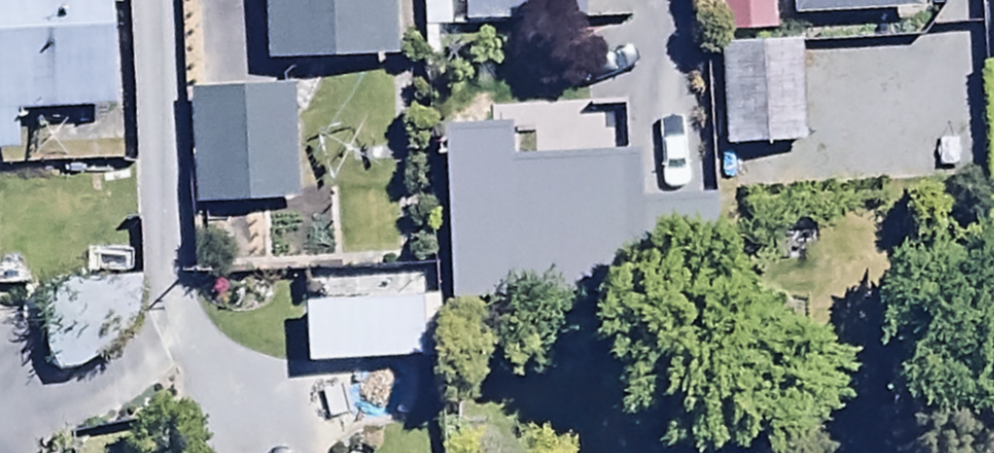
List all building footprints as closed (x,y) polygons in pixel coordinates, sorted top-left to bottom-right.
[(49,170),(45,130),(149,122),(139,0),(0,0),(0,174),(49,170)] [(287,80),(427,79),(426,0),(286,0),(287,80)] [(472,29),(581,29),(580,0),(471,0),(472,29)] [(717,39),(778,38),(778,0),(717,0),(717,39)] [(799,21),(917,15),(916,0),(798,0),(799,21)] [(799,50),(727,50),(727,156),(800,156),(799,50)] [(319,104),(221,106),(223,223),(322,221),(319,104)] [(502,141),(455,142),(459,305),(724,299),(723,215),(632,217),(631,165),(503,168),(502,141)] [(448,307),(324,316),(329,381),(453,372),(448,307)]
